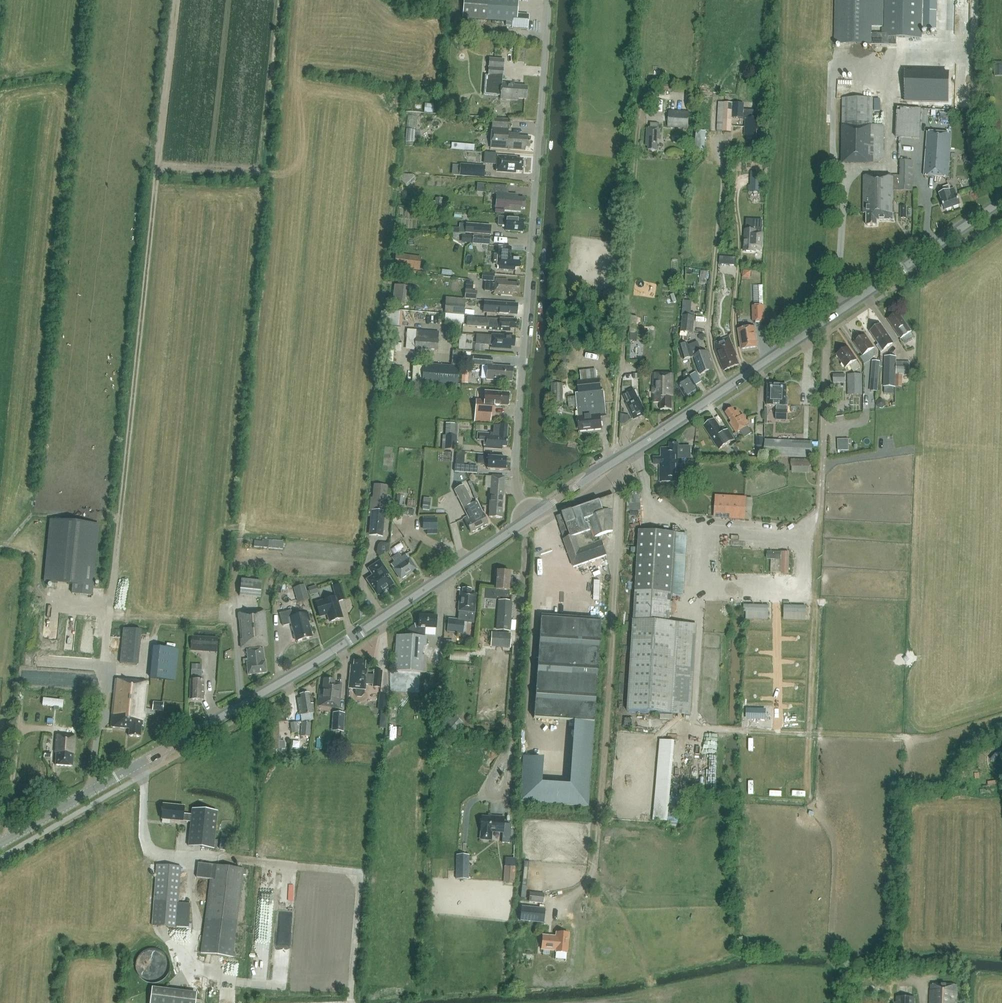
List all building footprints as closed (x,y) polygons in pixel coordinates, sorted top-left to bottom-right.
[(512,28),(528,29),(529,15),(517,14),(518,0),(464,0),(463,18),(513,22),(512,28)] [(885,29),(882,29),(882,34),(871,34),(871,26),(882,27),(883,0),(836,0),(835,44),(897,45),(897,37),(921,37),(922,29),(935,29),(936,0),(885,0),(885,29)] [(451,36),(458,51),(468,47),(461,32),(451,36)] [(501,96),(500,99),(518,100),(518,98),(526,99),(527,87),(514,86),(514,84),(502,83),(503,77),(502,77),(504,60),(489,59),(488,76),(485,76),(484,94),(501,96)] [(873,99),(843,98),(842,163),(872,163),(884,163),(884,125),(872,125),(873,99)] [(755,111),(743,110),(744,104),(732,103),(732,104),(724,104),(723,132),(731,132),(732,117),(743,118),(746,118),(745,136),(747,136),(747,141),(756,141),(757,130),(760,130),(760,119),(755,118),(755,111)] [(433,104),(425,104),(424,113),(433,113),(433,104)] [(899,107),(898,137),(922,138),(923,108),(899,107)] [(689,112),(669,111),(668,127),(688,128),(689,112)] [(508,133),(509,120),(492,119),(490,147),(525,150),(525,147),(530,147),(530,138),(519,137),(520,134),(508,133)] [(646,146),(649,146),(648,150),(657,150),(658,140),(660,140),(660,129),(658,128),(658,123),(650,123),(650,128),(647,128),(646,146)] [(415,130),(406,129),(405,142),(409,142),(414,142),(415,130)] [(695,151),(704,152),(706,132),(696,131),(695,151)] [(926,176),(948,178),(952,134),(929,132),(926,176)] [(970,150),(967,154),(963,156),(963,160),(966,163),(970,161),(970,157),(973,153),(970,150)] [(515,173),(516,171),(522,172),(523,160),(516,159),(517,157),(497,156),(496,172),(515,173)] [(473,165),(460,164),(459,176),(473,177),(473,165)] [(751,185),(749,185),(748,191),(761,191),(761,174),(751,173),(751,185)] [(399,179),(409,189),(418,180),(415,178),(413,175),(404,174),(399,179)] [(899,176),(864,176),(864,213),(867,213),(867,225),(877,225),(877,220),(893,220),(893,191),(899,191),(899,176)] [(478,190),(487,190),(487,182),(479,182),(478,190)] [(497,194),(495,213),(504,213),(504,210),(520,211),(520,208),(524,208),(525,199),(517,198),(518,195),(505,194),(505,186),(491,185),(490,193),(497,194)] [(948,185),(943,188),(944,192),(939,194),(941,200),(945,210),(960,205),(957,195),(956,195),(954,188),(950,190),(948,185)] [(498,225),(506,225),(505,231),(523,232),(524,220),(507,219),(507,217),(499,217),(498,225)] [(763,220),(749,220),(748,230),(745,230),(744,251),(756,252),(756,250),(762,250),(763,233),(763,220)] [(490,235),(491,225),(466,223),(465,233),(490,235)] [(404,241),(406,230),(398,229),(397,240),(404,241)] [(472,244),(490,245),(490,236),(473,235),(472,244)] [(493,264),(498,264),(497,269),(515,270),(516,267),(520,268),(521,258),(510,258),(510,255),(511,247),(499,246),(498,257),(494,257),(493,264)] [(396,254),(394,267),(419,270),(421,258),(396,254)] [(719,265),(735,266),(735,258),(720,257),(719,265)] [(495,274),(482,273),(482,281),(494,282),(495,274)] [(512,295),(513,292),(518,293),(519,283),(507,283),(508,280),(496,279),(495,283),(485,283),(485,291),(494,291),(494,294),(512,295)] [(407,286),(395,284),(392,303),(404,305),(407,286)] [(756,303),(765,302),(765,289),(755,290),(756,303)] [(477,291),(466,290),(465,298),(476,299),(477,291)] [(725,305),(733,305),(734,291),(726,291),(725,305)] [(685,313),(693,313),(693,300),(685,299),(685,313)] [(517,304),(484,301),(484,312),(517,315),(517,304)] [(765,322),(764,305),(752,306),(753,322),(765,322)] [(464,316),(465,308),(446,306),(445,314),(464,316)] [(401,322),(402,312),(389,310),(388,326),(401,327),(402,322),(401,322)] [(888,319),(894,327),(893,327),(895,331),(896,331),(902,339),(907,335),(911,341),(915,338),(898,313),(894,315),(894,314),(893,315),(889,317),(888,318),(889,319),(888,319)] [(640,326),(640,316),(632,315),(632,332),(638,332),(638,339),(645,339),(646,326),(640,326)] [(681,333),(694,334),(695,317),(682,316),(681,333)] [(516,328),(516,320),(500,318),(500,320),(479,318),(467,317),(466,326),(488,328),(488,329),(510,331),(510,328),(516,328)] [(876,340),(878,343),(879,343),(880,344),(877,346),(881,352),(894,343),(886,331),(885,331),(880,325),(879,326),(878,325),(874,328),(875,328),(871,331),(877,339),(876,340)] [(741,349),(758,347),(755,327),(739,329),(741,349)] [(397,329),(388,328),(387,340),(396,341),(397,329)] [(439,332),(416,330),(414,348),(438,350),(439,332)] [(492,336),(477,335),(477,344),(491,345),(491,348),(511,349),(511,346),(514,346),(515,337),(492,336)] [(870,360),(878,355),(874,349),(875,348),(871,342),(870,343),(865,335),(864,336),(863,335),(859,338),(859,339),(855,342),(859,349),(858,350),(862,356),(866,354),(870,360)] [(734,352),(735,352),(729,337),(715,343),(716,351),(724,371),(739,364),(734,352)] [(698,342),(688,345),(692,357),(695,357),(701,374),(713,370),(707,352),(702,353),(698,342)] [(687,343),(679,346),(683,361),(692,358),(687,343)] [(847,347),(837,354),(843,363),(842,363),(844,367),(845,366),(846,368),(849,366),(854,372),(861,367),(847,347)] [(453,351),(452,364),(460,365),(461,352),(453,351)] [(557,354),(556,366),(563,367),(565,355),(557,354)] [(897,356),(885,356),(883,387),(896,388),(897,356)] [(473,357),(472,364),(488,365),(486,380),(512,382),(513,367),(492,366),(493,358),(473,357)] [(880,361),(872,361),(871,379),(879,380),(880,361)] [(910,375),(910,362),(897,362),(897,374),(910,375)] [(460,367),(424,364),(422,383),(459,386),(460,367)] [(385,378),(401,379),(402,368),(386,367),(385,378)] [(583,369),(583,378),(599,377),(599,368),(583,369)] [(684,380),(677,384),(687,400),(700,393),(690,376),(687,371),(684,374),(684,380)] [(698,384),(703,381),(699,371),(693,373),(698,384)] [(653,402),(661,402),(661,410),(671,409),(671,396),(674,396),(674,374),(652,374),(653,389),(653,402)] [(846,374),(833,374),(834,383),(846,383),(846,374)] [(848,395),(862,395),(862,374),(848,375),(848,395)] [(580,431),(602,428),(600,415),(606,415),(603,390),(601,390),(599,379),(577,381),(579,393),(576,393),(578,418),(580,431)] [(551,402),(563,402),(563,384),(551,384),(551,402)] [(768,385),(767,405),(777,406),(776,420),(787,420),(788,410),(787,410),(787,406),(788,406),(788,398),(787,397),(787,385),(768,385)] [(627,404),(634,419),(645,414),(634,389),(627,392),(628,393),(623,396),(627,404)] [(476,400),(475,422),(491,423),(491,415),(494,416),(494,405),(508,406),(509,401),(510,401),(511,395),(509,395),(509,393),(486,392),(486,391),(484,390),(483,401),(476,400)] [(741,416),(738,410),(735,412),(733,408),(725,413),(731,422),(730,423),(736,433),(740,431),(745,438),(752,433),(747,426),(741,416)] [(714,419),(704,426),(719,449),(734,440),(728,430),(724,433),(714,419)] [(455,424),(446,423),(445,435),(446,435),(445,449),(456,450),(457,436),(454,436),(455,424)] [(508,425),(500,424),(500,426),(494,425),(493,433),(485,433),(485,435),(479,435),(479,440),(484,440),(484,448),(502,449),(502,446),(507,447),(507,438),(508,425)] [(766,440),(765,456),(811,458),(812,443),(766,440)] [(739,457),(745,453),(738,442),(732,446),(739,457)] [(654,457),(654,464),(660,464),(660,482),(682,482),(682,455),(690,455),(690,447),(679,447),(679,443),(669,444),(669,448),(661,448),(661,457),(654,457)] [(505,470),(506,458),(488,457),(478,456),(478,463),(488,463),(488,469),(505,470)] [(737,472),(747,472),(748,461),(737,461),(737,472)] [(477,467),(455,465),(455,472),(477,473),(477,467)] [(492,476),(490,502),(489,517),(502,518),(504,477),(492,476)] [(468,507),(474,504),(473,503),(464,485),(454,490),(464,509),(468,507)] [(630,510),(642,510),(642,491),(630,491),(630,510)] [(717,495),(715,517),(744,519),(746,496),(717,495)] [(572,511),(563,514),(563,515),(557,517),(560,528),(562,527),(566,540),(564,541),(574,567),(606,556),(602,542),(595,544),(591,532),(590,532),(587,525),(586,526),(585,522),(589,520),(595,537),(613,531),(614,496),(600,501),(572,511)] [(467,516),(464,518),(471,533),(488,524),(477,501),(473,503),(474,504),(468,507),(464,509),(467,516)] [(430,503),(423,502),(422,510),(429,510),(430,503)] [(368,536),(383,538),(385,511),(371,510),(368,536)] [(437,518),(423,518),(423,530),(427,530),(437,530),(437,518)] [(71,593),(90,595),(97,525),(50,520),(44,582),(72,585),(71,593)] [(639,531),(633,621),(670,623),(671,594),(683,595),(686,544),(675,543),(675,533),(639,531)] [(283,549),(283,540),(262,539),(262,541),(255,540),(254,547),(283,549)] [(378,551),(389,553),(391,543),(380,541),(378,551)] [(404,578),(406,576),(406,575),(415,569),(406,554),(402,557),(399,553),(392,558),(395,562),(391,564),(400,579),(402,578),(404,578)] [(381,562),(370,569),(374,576),(368,580),(377,595),(378,594),(379,595),(385,592),(384,591),(393,585),(387,575),(389,574),(381,562)] [(497,571),(496,590),(503,590),(502,596),(508,597),(508,591),(509,591),(510,572),(497,571)] [(241,595),(262,598),(264,580),(243,577),(241,595)] [(336,597),(321,601),(316,603),(320,616),(328,614),(330,622),(343,618),(338,602),(345,600),(340,584),(333,587),(336,597)] [(298,603),(309,599),(305,585),(293,588),(298,603)] [(318,593),(316,585),(308,588),(310,596),(318,593)] [(480,608),(488,609),(489,588),(481,588),(480,608)] [(474,612),(476,594),(470,594),(471,589),(463,589),(462,598),(460,598),(459,610),(460,610),(460,613),(467,614),(467,611),(474,612)] [(496,631),(510,632),(512,601),(498,600),(496,631)] [(296,641),(312,637),(308,621),(310,621),(308,613),(293,617),(291,610),(280,613),(283,626),(292,624),(296,641)] [(241,648),(252,647),(252,650),(247,650),(248,659),(243,659),(244,663),(247,663),(248,675),(267,673),(265,661),(263,648),(256,649),(256,647),(268,645),(265,611),(239,613),(241,648)] [(397,636),(395,671),(420,672),(422,645),(426,645),(426,638),(425,637),(425,628),(436,628),(437,616),(419,615),(419,626),(415,626),(415,625),(414,625),(415,626),(411,628),(409,630),(407,633),(407,637),(397,636)] [(448,618),(446,632),(463,634),(465,620),(448,618)] [(594,722),(601,622),(541,618),(534,718),(594,722)] [(691,715),(697,625),(670,623),(633,621),(628,711),(691,715)] [(140,663),(142,628),(124,627),(122,662),(140,663)] [(504,633),(496,632),(495,647),(503,648),(504,633)] [(216,653),(217,638),(191,636),(190,651),(216,653)] [(154,647),(150,678),(174,680),(177,650),(154,647)] [(348,688),(355,689),(355,693),(357,697),(361,697),(364,694),(364,690),(365,690),(366,684),(373,684),(372,687),(381,688),(382,672),(374,671),(374,676),(367,675),(367,670),(364,670),(364,662),(354,661),(353,669),(351,668),(348,688)] [(203,700),(203,689),(205,690),(205,681),(201,680),(202,664),(192,664),(191,680),(190,680),(190,692),(191,692),(190,700),(203,700)] [(140,737),(141,730),(142,726),(144,726),(149,682),(116,679),(111,727),(129,729),(129,736),(140,737)] [(320,690),(318,706),(331,707),(331,706),(337,707),(339,695),(340,695),(341,684),(336,684),(334,681),(334,680),(325,679),(323,690),(320,690)] [(79,692),(78,705),(87,705),(87,693),(79,692)] [(310,704),(309,694),(300,695),(301,699),(298,699),(300,715),(301,721),(314,720),(313,714),(314,713),(313,704),(310,704)] [(379,694),(378,710),(387,710),(388,695),(379,694)] [(162,711),(163,703),(153,703),(152,710),(162,711)] [(335,712),(334,726),(344,727),(345,713),(335,712)] [(450,735),(451,735),(451,734),(459,726),(449,718),(444,724),(447,726),(444,729),(450,735)] [(292,733),(298,732),(297,722),(290,723),(292,733)] [(301,736),(310,737),(311,725),(311,724),(302,723),(301,736)] [(272,749),(279,749),(279,750),(285,750),(285,741),(281,741),(281,726),(272,726),(272,741),(272,749)] [(55,765),(73,766),(73,754),(74,754),(75,736),(57,735),(55,753),(56,753),(55,765)] [(660,739),(657,809),(672,810),(675,739),(660,739)] [(162,819),(183,821),(191,822),(188,846),(214,849),(218,812),(192,809),(192,815),(183,814),(184,806),(163,804),(162,819)] [(511,827),(511,829),(503,829),(504,817),(496,817),(496,818),(482,817),(480,841),(492,841),(493,832),(503,833),(502,843),(510,843),(511,827)] [(455,879),(468,880),(469,855),(456,855),(455,879)] [(232,958),(243,869),(198,864),(197,878),(211,880),(202,954),(232,958)] [(191,904),(178,904),(181,867),(157,865),(153,925),(177,928),(177,927),(192,929),(192,924),(189,923),(191,904)] [(507,874),(507,882),(514,883),(515,866),(504,865),(504,873),(507,874)] [(529,902),(543,903),(544,894),(530,892),(529,902)] [(521,906),(520,921),(544,923),(545,909),(521,906)] [(556,952),(567,953),(568,934),(556,933),(556,937),(543,936),(542,949),(556,951),(556,952)] [(172,965),(172,962),(172,959),(170,955),(169,952),(166,950),(163,948),(161,947),(158,946),(155,946),(151,947),(149,947),(147,949),(144,951),(142,953),(141,956),(140,959),(140,962),(140,965),(141,969),(143,972),(145,974),(147,976),(150,977),(154,978),(157,978),(161,977),(164,976),(168,973),(170,970),(171,968),(172,965)] [(931,985),(931,1002),(957,1002),(957,985),(931,985)] [(198,991),(153,986),(152,1002),(197,1002),(198,991)]
